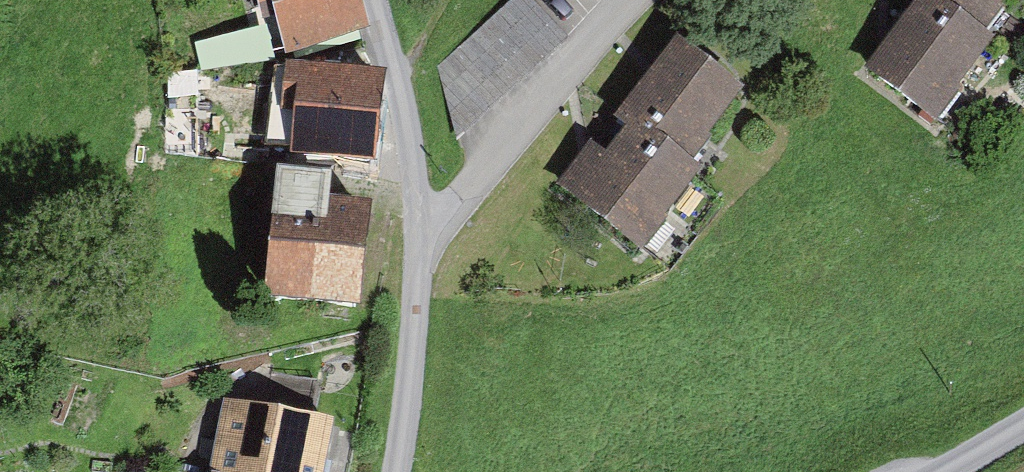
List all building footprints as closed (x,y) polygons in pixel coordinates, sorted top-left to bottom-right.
[(291,44),(369,22),(363,0),(278,0),(291,44)] [(946,13),(899,71),(952,114),(1009,44),(989,28),(1011,0),(929,0),(946,13)] [(475,44),(441,55),(447,73),(489,60),(495,78),(563,56),(545,2),(469,26),(475,44)] [(757,100),(692,48),(628,126),(645,140),(600,196),(674,256),(733,183),(707,162),(757,100)] [(380,66),(306,59),(297,140),(372,148),(380,66)] [(364,203),(281,193),(270,283),(353,293),(364,203)] [(208,471),(322,471),(333,416),(224,394),(208,471)]
